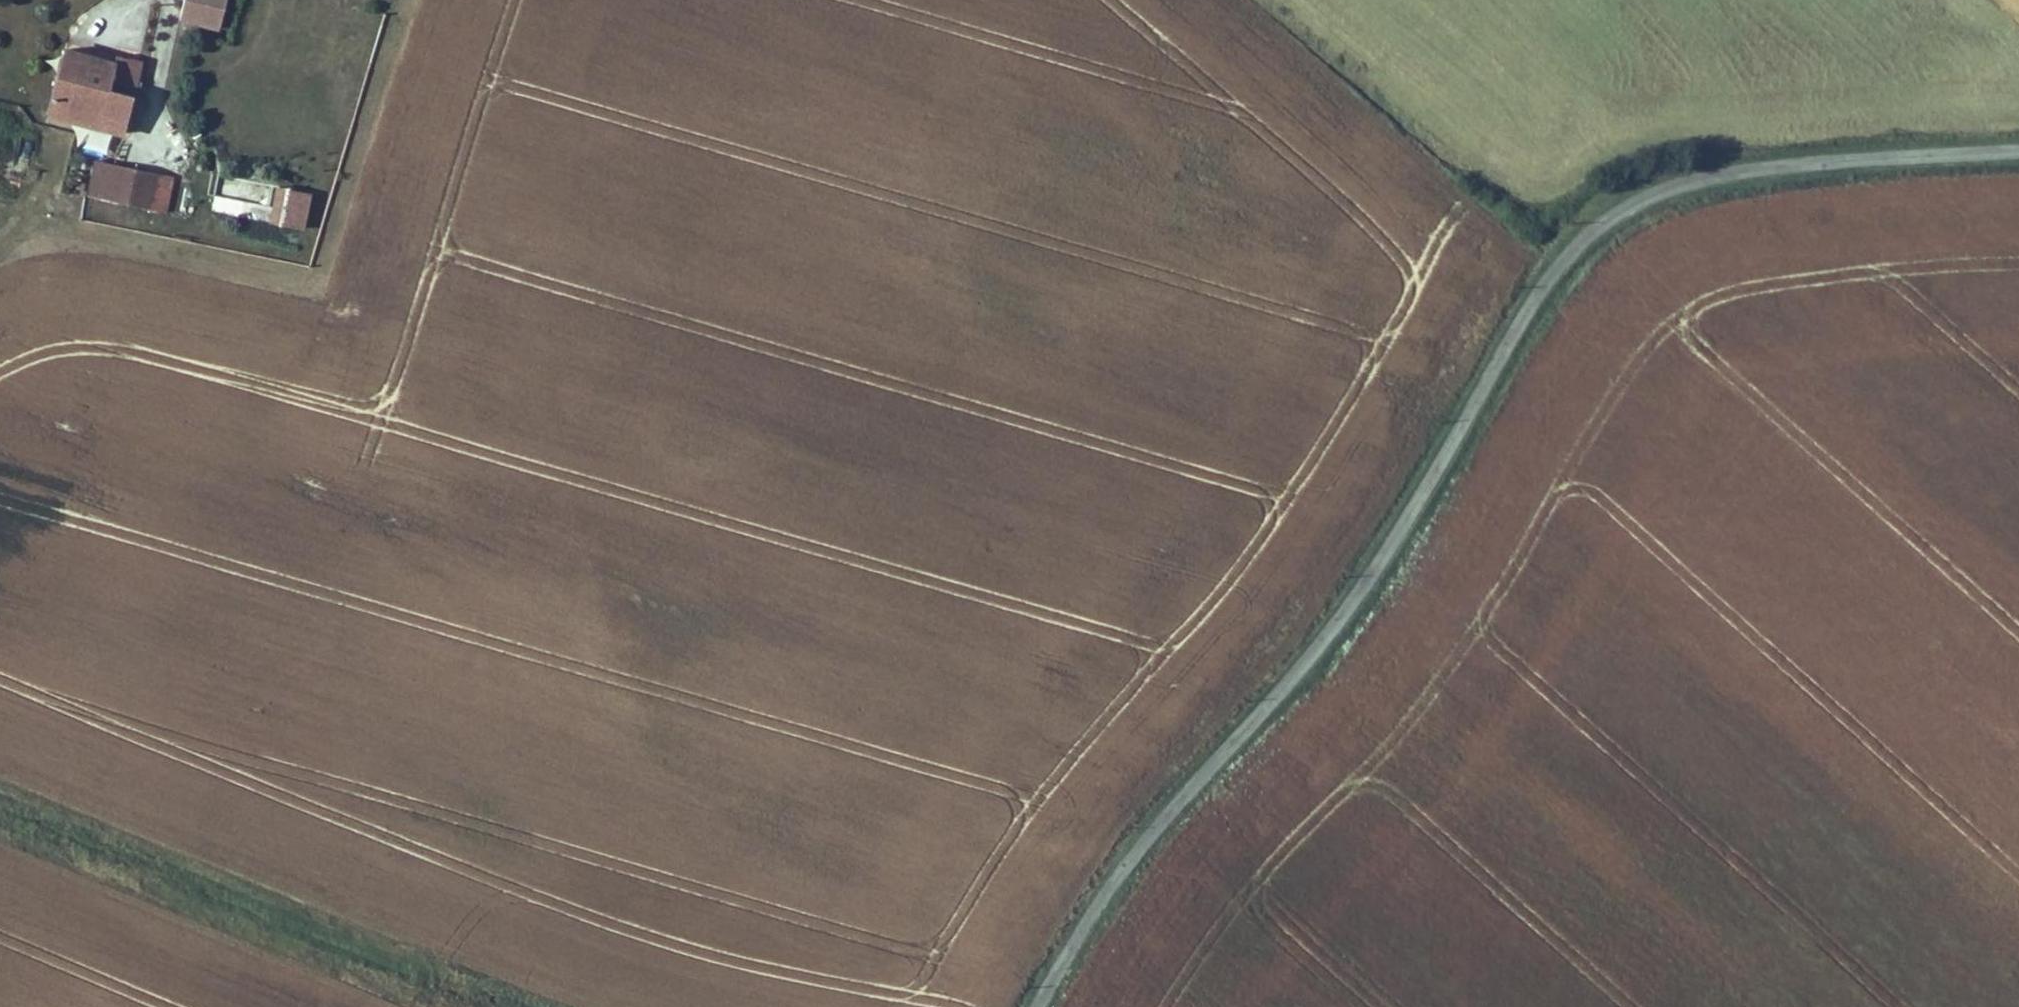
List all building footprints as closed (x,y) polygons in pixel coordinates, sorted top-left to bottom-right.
[(225,0),(183,0),(179,15),(218,26),(225,0)] [(112,56),(64,43),(54,80),(78,86),(69,116),(122,131),(143,58),(114,50),(112,56)] [(78,86),(54,80),(46,110),(69,116),(78,86)] [(167,209),(174,175),(94,159),(87,192),(167,209)] [(266,215),(269,179),(219,176),(217,212),(266,215)] [(302,225),(309,190),(273,183),(266,218),(302,225)]
